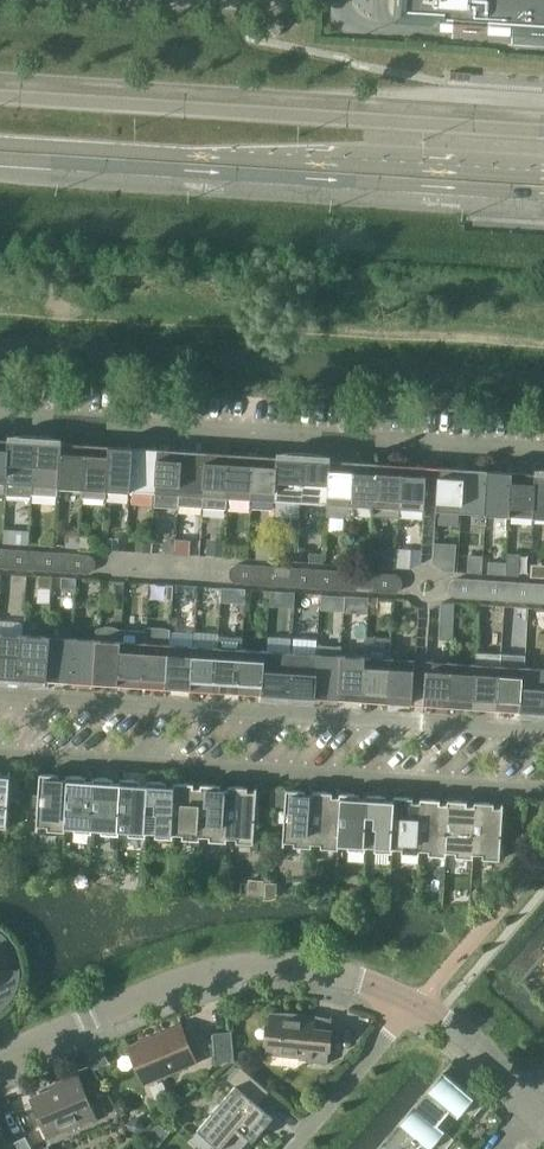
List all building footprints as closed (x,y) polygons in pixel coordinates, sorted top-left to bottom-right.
[(443,23),(453,24),(453,22),(476,23),(476,28),(490,29),(510,30),(510,26),(543,28),(543,0),(405,0),(404,14),(443,17),(443,23)] [(277,36),(287,25),(276,16),(267,27),(277,36)] [(0,439),(0,482),(8,483),(11,440),(0,439)] [(33,494),(34,484),(36,441),(11,440),(8,483),(8,494),(33,496),(33,494)] [(59,496),(59,486),(62,443),(36,441),(34,484),(33,494),(59,496)] [(83,488),(86,445),(62,443),(59,486),(83,488)] [(107,499),(108,489),(110,446),(86,445),(83,488),(83,497),(107,499)] [(108,489),(131,491),(134,448),(110,446),(108,489)] [(159,449),(134,448),(131,491),(156,492),(159,449)] [(159,449),(156,492),(155,506),(180,508),(180,506),(179,506),(183,451),(159,449)] [(180,506),(203,507),(207,452),(183,451),(179,506),(180,506)] [(228,508),(228,497),(231,454),(207,452),(203,507),(228,508)] [(255,456),(231,454),(228,497),(252,498),(255,456)] [(252,498),(276,500),(279,457),(255,456),(252,498)] [(276,500),(302,502),(305,459),(279,457),(276,500)] [(327,503),(330,460),(305,459),(302,502),(327,503)] [(352,505),(354,462),(330,460),(327,503),(326,515),(350,517),(351,505),(352,505)] [(352,505),(376,506),(378,464),(354,462),(352,505)] [(400,508),(402,465),(378,464),(376,506),(375,517),(400,518),(400,508)] [(428,467),(402,465),(400,508),(425,510),(428,467)] [(437,510),(463,512),(466,469),(440,467),(437,510)] [(491,471),(466,469),(463,512),(488,513),(491,471)] [(514,472),(491,471),(488,513),(512,515),(514,472)] [(538,474),(514,472),(512,515),(536,516),(538,474)] [(538,474),(536,516),(543,517),(543,474),(538,474)] [(67,526),(67,538),(78,539),(79,527),(67,526)] [(120,538),(108,537),(107,550),(119,550),(120,538)] [(176,538),(170,538),(161,546),(161,553),(175,554),(176,539),(176,538)] [(137,539),(136,551),(151,552),(152,540),(137,539)] [(190,555),(191,540),(176,539),(175,554),(190,555)] [(258,540),(257,559),(271,560),(272,541),(258,540)] [(224,544),(208,543),(207,556),(224,557),(224,544)] [(21,559),(21,549),(6,548),(6,558),(21,559)] [(373,548),(372,567),(385,567),(386,549),(373,548)] [(397,550),(396,568),(410,569),(411,549),(397,548),(397,550)] [(21,549),(21,559),(35,560),(36,550),(21,549)] [(50,561),(50,551),(36,550),(35,560),(50,561)] [(50,551),(50,561),(65,562),(65,552),(50,551)] [(80,563),(80,553),(65,552),(65,562),(80,563)] [(310,563),(323,564),(324,553),(311,552),(310,563)] [(80,553),(80,563),(96,564),(96,562),(94,557),(91,555),(88,554),(85,554),(80,553)] [(468,572),(483,573),(484,554),(469,554),(468,572)] [(444,571),(455,572),(456,558),(434,557),(433,563),(437,565),(444,571)] [(5,567),(20,568),(21,559),(6,558),(5,567)] [(21,559),(20,568),(35,569),(35,560),(21,559)] [(50,561),(35,560),(35,569),(49,570),(50,561)] [(50,561),(49,570),(64,571),(65,562),(50,561)] [(489,561),(488,573),(508,574),(509,563),(509,562),(489,561)] [(80,563),(65,562),(64,571),(79,572),(80,563)] [(80,563),(79,572),(87,573),(91,572),(94,570),(95,567),(96,565),(96,564),(80,563)] [(508,574),(508,575),(519,576),(520,563),(509,563),(508,574)] [(247,564),(241,564),(238,564),(235,565),(233,566),(231,569),(230,571),(230,573),(247,574),(247,564)] [(247,574),(261,575),(262,565),(247,564),(247,574)] [(276,576),(276,566),(262,565),(261,575),(276,576)] [(276,576),(291,577),(291,567),(276,566),(276,576)] [(306,578),(306,568),(291,567),(291,577),(306,578)] [(320,569),(306,568),(306,578),(320,579),(320,569)] [(320,579),(319,588),(327,588),(327,579),(328,569),(320,569),(320,579)] [(327,579),(342,580),(342,570),(328,569),(327,579)] [(356,581),(357,571),(342,570),(342,580),(356,581)] [(356,581),(371,582),(372,572),(357,571),(356,581)] [(387,583),(387,573),(372,572),(371,582),(387,583)] [(246,583),(247,574),(230,573),(230,576),(231,578),(233,580),(236,582),(238,583),(246,583)] [(393,573),(387,573),(387,583),(403,584),(403,583),(402,580),(401,577),(398,575),(396,574),(393,573)] [(261,575),(247,574),(246,583),(261,584),(261,575)] [(275,585),(276,576),(261,575),(261,584),(275,585)] [(40,576),(40,586),(53,587),(53,577),(40,576)] [(291,577),(276,576),(275,585),(290,586),(291,577)] [(63,577),(62,587),(76,588),(77,578),(63,577)] [(305,587),(306,578),(291,577),(290,586),(305,587)] [(305,587),(319,588),(320,579),(306,578),(305,587)] [(468,578),(460,578),(456,578),(454,580),(451,581),(450,584),(449,587),(467,588),(468,578)] [(481,589),(482,579),(468,578),(467,588),(481,589)] [(342,580),(327,579),(327,588),(341,589),(342,580)] [(481,589),(496,590),(497,580),(482,579),(481,589)] [(342,580),(341,589),(356,590),(356,581),(342,580)] [(511,591),(511,581),(497,580),(496,590),(511,591)] [(371,582),(356,581),(356,590),(371,591),(371,582)] [(511,591),(526,592),(526,582),(511,581),(511,591)] [(371,582),(371,591),(386,592),(387,583),(371,582)] [(542,593),(543,583),(526,582),(526,592),(542,593)] [(403,584),(387,583),(386,592),(394,593),(397,592),(400,590),(402,588),(403,586),(403,584)] [(467,588),(449,587),(450,589),(451,592),(453,594),(455,596),(457,597),(466,597),(467,588)] [(246,603),(246,589),(231,588),(230,602),(246,603)] [(467,588),(466,597),(481,598),(481,589),(467,588)] [(481,589),(481,598),(496,599),(496,590),(481,589)] [(496,590),(496,599),(510,600),(511,591),(496,590)] [(511,591),(510,600),(525,601),(526,592),(511,591)] [(526,592),(525,601),(542,602),(542,593),(526,592)] [(368,613),(369,597),(358,596),(357,613),(368,613)] [(369,608),(378,608),(379,598),(371,597),(370,597),(369,608)] [(440,622),(440,636),(454,636),(454,622),(440,622)] [(120,684),(123,629),(121,629),(115,626),(106,625),(100,626),(100,627),(98,627),(98,639),(95,683),(120,684)] [(147,628),(147,629),(144,686),(168,687),(171,644),(170,644),(171,629),(147,628)] [(120,684),(144,686),(147,629),(123,629),(120,684)] [(0,633),(0,676),(22,678),(25,635),(0,633)] [(22,678),(47,679),(50,636),(25,635),(22,678)] [(219,647),(216,690),(240,692),(243,649),(243,637),(219,635),(218,646),(219,647)] [(265,693),(290,695),(293,652),(293,636),(268,635),(267,650),(265,693)] [(72,681),(74,638),(50,636),(47,679),(72,681)] [(72,681),(95,683),(98,639),(74,638),(72,681)] [(195,645),(171,644),(168,687),(192,689),(195,645)] [(218,646),(195,645),(192,689),(216,690),(219,647),(218,646)] [(365,656),(366,657),(364,700),(388,701),(391,658),(391,648),(366,647),(365,656)] [(240,692),(265,693),(267,650),(243,649),(240,692)] [(290,695),(315,697),(318,653),(293,652),(290,695)] [(476,707),(500,708),(503,666),(502,666),(502,653),(477,652),(476,664),(478,664),(476,707)] [(342,655),(318,653),(315,697),(340,698),(342,655)] [(342,655),(340,698),(364,700),(366,657),(365,656),(342,655)] [(391,658),(388,701),(413,703),(415,660),(391,658)] [(425,704),(451,705),(454,662),(428,661),(425,704)] [(478,664),(476,664),(454,662),(451,705),(476,707),(478,664)] [(500,708),(523,710),(526,667),(503,666),(500,708)] [(526,667),(523,710),(543,711),(543,668),(526,667)] [(7,827),(11,772),(9,772),(9,776),(2,775),(2,771),(0,771),(0,827),(7,827)] [(48,830),(66,831),(66,827),(68,780),(67,780),(60,779),(60,775),(41,774),(39,795),(34,794),(34,805),(39,805),(37,829),(39,829),(39,826),(49,826),(48,830)] [(67,776),(67,780),(68,780),(66,827),(75,828),(75,831),(89,832),(93,832),(93,829),(95,782),(94,781),(87,781),(87,777),(67,776)] [(95,777),(94,781),(95,782),(93,829),(103,829),(103,833),(120,834),(120,831),(119,831),(123,783),(121,783),(114,783),(114,779),(95,777)] [(122,779),(121,783),(123,783),(119,831),(120,831),(129,831),(129,835),(147,836),(147,832),(150,785),(148,785),(140,784),(141,780),(122,779)] [(148,781),(148,785),(150,785),(147,832),(156,833),(156,837),(174,838),(174,834),(177,787),(175,787),(167,786),(168,782),(148,781)] [(175,783),(175,787),(177,787),(174,834),(184,835),(183,838),(201,840),(201,836),(204,789),(202,788),(194,788),(195,784),(175,783)] [(202,784),(202,788),(204,789),(201,836),(211,837),(211,840),(228,841),(228,838),(231,790),(229,790),(221,790),(222,786),(202,784)] [(229,786),(229,790),(231,790),(228,838),(238,838),(237,842),(254,843),(258,788),(256,788),(256,792),(248,791),(249,787),(229,786)] [(312,847),(313,843),(315,796),(314,796),(306,795),(306,791),(287,790),(286,810),(280,810),(280,821),(285,821),(284,845),(285,845),(285,841),(295,842),(295,846),(312,847)] [(339,845),(340,845),(343,797),(340,797),(333,797),(333,793),(314,791),(314,796),(315,796),(313,843),(322,844),(322,847),(339,849),(339,845)] [(341,793),(340,797),(343,797),(340,845),(349,845),(349,849),(366,850),(366,847),(369,799),(368,799),(368,795),(341,793)] [(368,795),(368,799),(369,799),(366,847),(376,847),(376,851),(393,852),(393,848),(396,801),(394,801),(387,800),(387,796),(368,795)] [(395,797),(394,801),(396,801),(393,848),(403,849),(403,853),(420,854),(420,850),(423,803),(421,803),(414,802),(414,798),(395,797)] [(447,855),(447,852),(450,804),(448,804),(441,804),(441,800),(422,798),(421,803),(423,803),(420,850),(430,851),(430,854),(447,855)] [(477,806),(475,806),(468,806),(468,801),(449,800),(448,804),(450,804),(447,852),(457,852),(456,856),(474,857),(474,854),(477,806)] [(476,802),(475,806),(477,806),(474,854),(484,854),(484,858),(500,859),(504,804),(503,804),(502,808),(495,807),(495,803),(476,802)] [(250,879),(249,893),(263,894),(264,880),(250,879)] [(3,1009),(6,1006),(9,1003),(12,999),(14,996),(17,992),(18,987),(20,983),(21,979),(21,974),(21,970),(0,970),(0,1011),(3,1009)] [(269,1042),(268,1052),(312,1056),(311,1061),(328,1063),(329,1048),(330,1048),(332,1030),(315,1028),(316,1019),(272,1014),(271,1024),(268,1024),(266,1042),(269,1042)] [(181,1025),(130,1046),(145,1082),(196,1061),(181,1025)] [(235,1060),(232,1030),(213,1032),(216,1062),(235,1060)] [(198,1129),(220,1148),(219,1148),(242,1148),(251,1138),(253,1140),(274,1116),(259,1104),(270,1090),(241,1065),(228,1079),(235,1086),(198,1129)] [(444,1070),(415,1105),(438,1125),(439,1124),(451,1109),(459,1115),(465,1108),(474,1116),(484,1104),(444,1070)] [(59,1086),(32,1097),(48,1137),(96,1116),(78,1074),(58,1082),(59,1086)] [(415,1105),(386,1139),(397,1148),(417,1148),(422,1143),(429,1148),(430,1148),(435,1142),(444,1148),(446,1148),(447,1147),(455,1138),(439,1124),(438,1125),(415,1105)] [(135,1118),(126,1123),(134,1135),(146,1127),(141,1119),(135,1118)] [(26,1135),(13,1142),(6,1144),(0,1119),(0,1148),(33,1148),(26,1135)] [(458,1141),(455,1138),(447,1147),(449,1148),(452,1148),(458,1141)] [(377,1148),(397,1148),(386,1139),(377,1148)]
